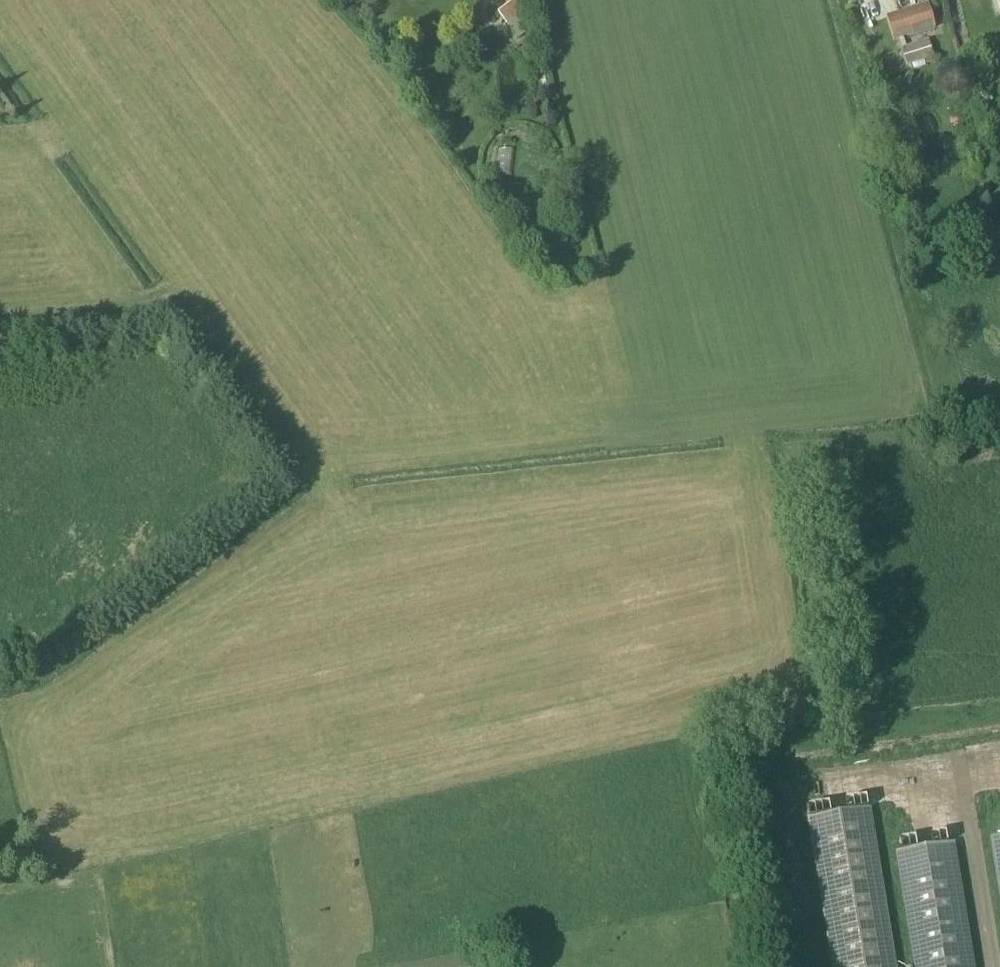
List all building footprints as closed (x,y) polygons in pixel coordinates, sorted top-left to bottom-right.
[(510,8),(521,0),(503,0),(510,8)] [(522,2),(502,16),(521,43),(541,28),(522,2)] [(898,39),(904,37),(936,28),(928,3),(886,16),(894,41),(898,39)] [(907,47),(901,49),(907,67),(934,58),(928,40),(907,47)] [(868,810),(809,820),(833,966),(894,966),(868,810)] [(990,838),(999,896),(999,837),(990,838)] [(952,845),(898,854),(916,966),(972,966),(952,845)]
